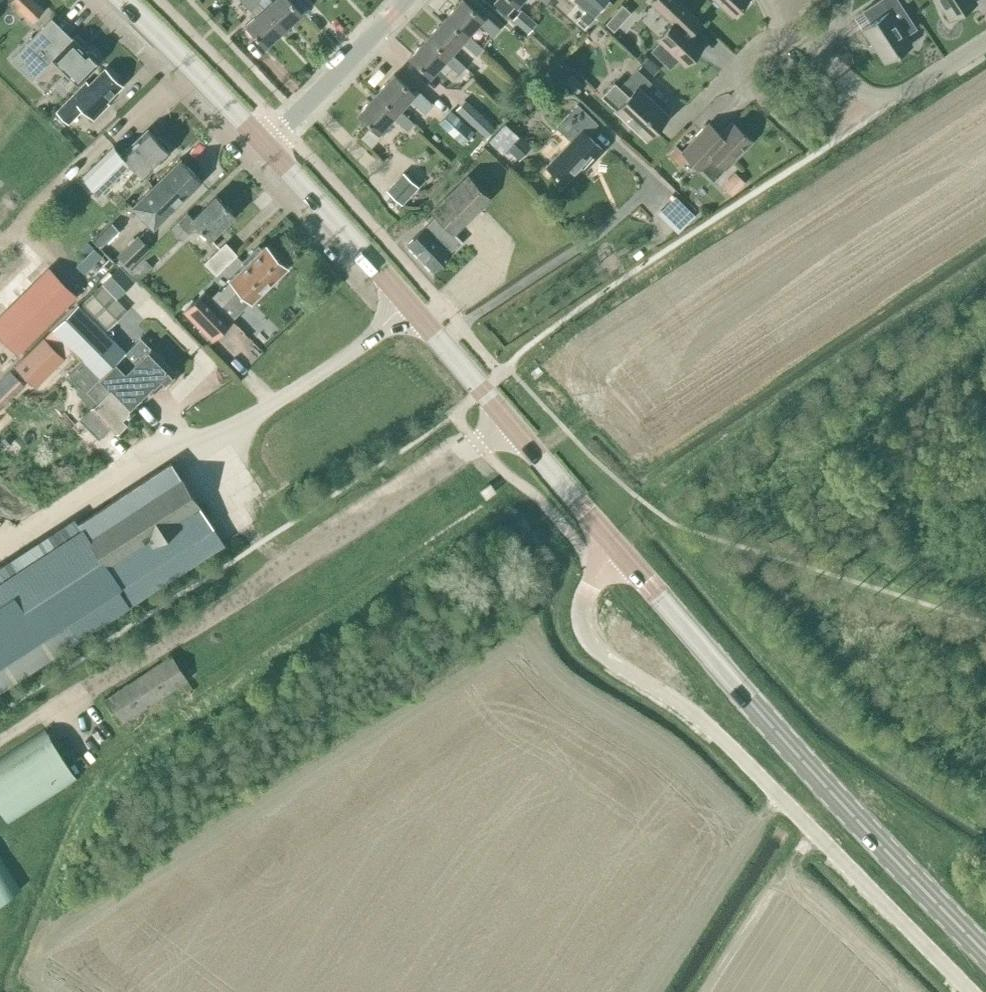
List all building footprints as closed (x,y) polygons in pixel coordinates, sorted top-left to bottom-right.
[(257,0),(240,0),(255,15),(245,24),(264,46),(282,29),(257,0)] [(282,29),(301,12),(290,0),(257,0),(282,29)] [(445,17),(466,36),(467,34),(478,22),(492,35),(499,28),(484,14),(482,17),(464,0),(461,0),(445,17)] [(609,0),(573,0),(585,11),(580,17),(588,23),(609,0)] [(690,33),(700,22),(677,0),(650,0),(649,1),(672,22),(656,39),(659,41),(650,50),(669,68),(678,59),(684,64),(703,45),(690,33)] [(731,15),(745,0),(715,0),(731,15)] [(884,61),(911,44),(904,34),(914,28),(897,0),(878,0),(862,10),(870,22),(862,28),(884,61)] [(950,19),(975,2),(974,0),(938,0),(950,19)] [(511,19),(526,32),(536,22),(520,9),(511,19)] [(467,34),(466,36),(445,17),(429,35),(449,54),(451,52),(461,41),(476,54),(482,47),(467,34)] [(61,68),(77,84),(98,62),(97,61),(97,56),(91,50),(86,51),(72,37),(71,38),(51,18),(11,59),(30,77),(43,63),(46,65),(51,59),(58,65),(54,69),(57,72),(61,68)] [(449,54),(429,35),(410,55),(431,74),(444,59),(459,73),(465,66),(451,52),(449,54)] [(106,100),(121,85),(104,68),(89,84),(86,81),(56,112),(68,123),(82,108),(93,118),(108,102),(106,100)] [(636,69),(619,88),(614,83),(602,95),(616,109),(615,110),(646,139),(668,115),(642,91),(650,82),(636,69)] [(376,92),(397,111),(399,109),(409,98),(424,111),(430,104),(415,90),(413,92),(393,74),(376,92)] [(576,92),(583,84),(572,74),(565,82),(576,92)] [(397,111),(376,92),(358,112),(378,131),(392,116),(407,130),(413,123),(399,109),(397,111)] [(455,109),(473,125),(484,136),(494,127),(482,116),(464,99),(455,109)] [(591,161),(603,149),(587,134),(597,123),(577,104),(555,126),(570,141),(546,166),(563,183),(588,157),(591,161)] [(439,123),(461,143),(472,131),(451,111),(439,123)] [(713,181),(751,140),(731,122),(714,140),(702,129),(681,151),(686,156),(713,181)] [(157,138),(148,129),(136,141),(135,140),(121,154),(113,145),(81,177),(99,195),(130,164),(143,177),(158,163),(157,162),(168,150),(166,148),(168,146),(159,137),(157,138)] [(518,159),(531,145),(519,134),(506,148),(518,159)] [(686,156),(681,151),(676,146),(668,154),(678,164),(686,156)] [(132,206),(153,227),(201,180),(180,158),(132,206)] [(385,188),(401,203),(416,186),(400,172),(385,188)] [(453,233),(490,197),(468,174),(431,210),(436,216),(407,243),(433,270),(462,241),(453,233)] [(731,176),(723,185),(731,193),(740,185),(731,176)] [(209,239),(234,214),(216,195),(192,218),(186,212),(170,228),(182,240),(196,225),(209,239)] [(94,238),(101,246),(118,231),(111,223),(94,238)] [(116,255),(129,268),(150,247),(137,235),(116,255)] [(204,262),(216,274),(236,253),(225,242),(204,262)] [(286,267),(264,245),(261,248),(258,245),(241,260),(244,263),(229,278),(231,279),(219,290),(218,289),(210,297),(204,291),(184,311),(212,339),(286,267)] [(101,255),(94,247),(77,265),(85,273),(87,270),(101,255)] [(128,271),(137,281),(152,266),(143,257),(128,271)] [(1,314),(0,315),(0,334),(17,352),(28,342),(75,295),(48,268),(1,314)] [(116,298),(124,290),(109,275),(101,283),(116,298)] [(81,306),(105,330),(127,309),(116,298),(101,283),(82,301),(82,302),(83,304),(81,306)] [(161,384),(162,385),(175,372),(140,337),(126,351),(80,305),(54,329),(101,376),(129,406),(149,387),(153,391),(161,384)] [(15,366),(34,386),(63,357),(44,338),(15,366)] [(20,385),(7,373),(0,380),(0,405),(20,385)] [(134,410),(129,406),(101,376),(87,390),(97,400),(78,419),(96,438),(109,426),(115,432),(117,429),(121,429),(126,425),(126,421),(128,418),(127,417),(134,410)] [(223,543),(212,525),(170,463),(78,523),(81,528),(0,581),(0,688),(223,543)] [(484,497),(494,490),(491,485),(489,483),(479,490),(484,497)] [(102,700),(118,724),(187,680),(171,655),(102,700)] [(44,728),(0,757),(0,810),(9,823),(77,779),(44,728)] [(20,887),(0,855),(0,900),(20,887)]
